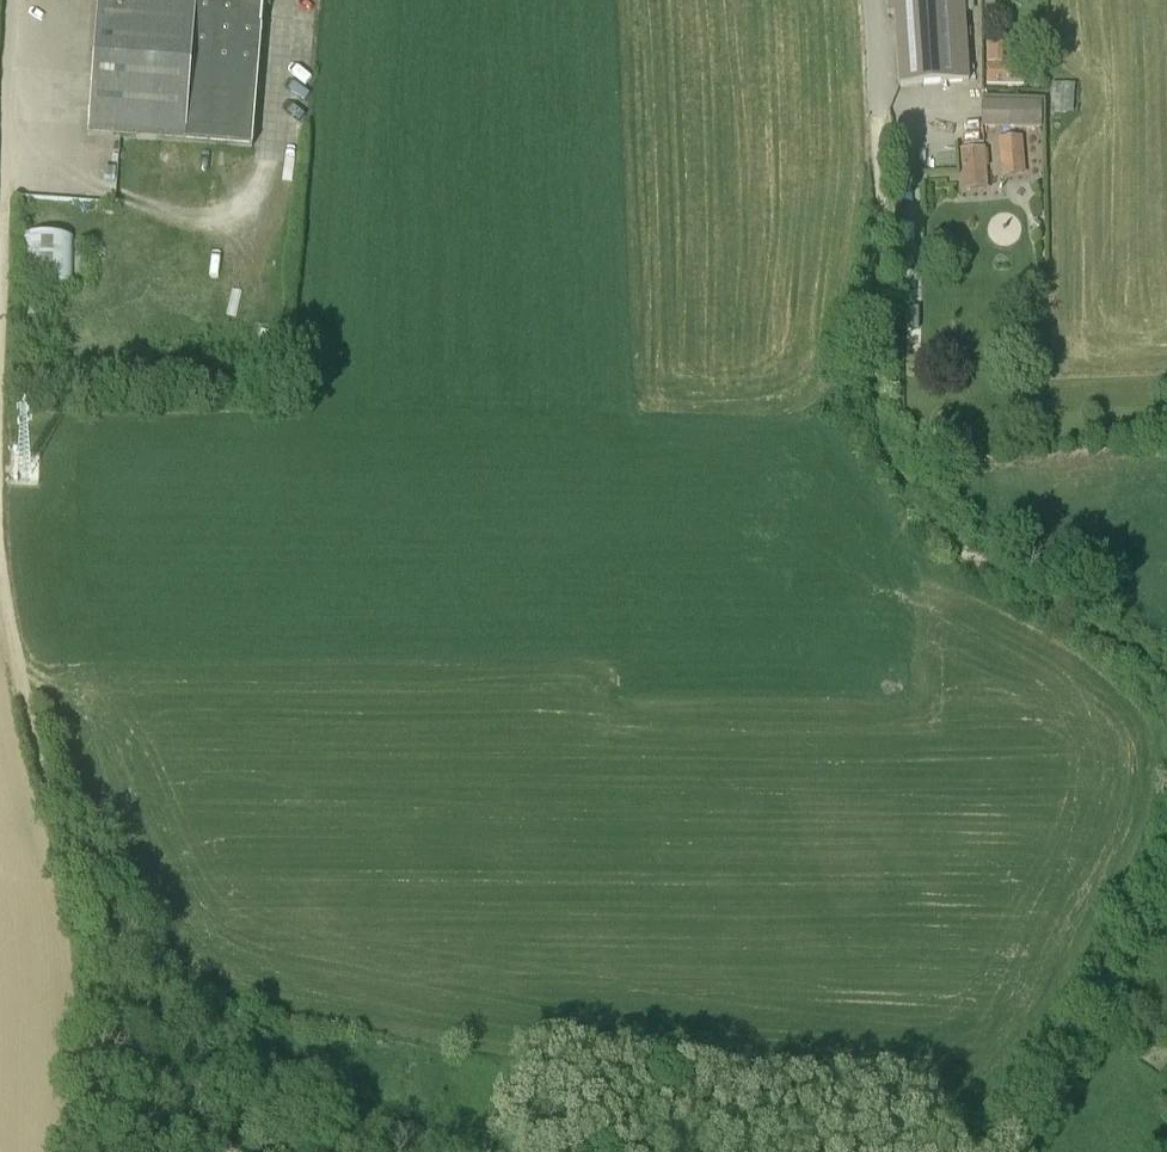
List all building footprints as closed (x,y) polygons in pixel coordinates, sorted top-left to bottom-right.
[(88,136),(252,147),(263,2),(238,0),(99,0),(88,136)] [(888,16),(894,15),(899,87),(966,85),(962,0),(887,0),(888,16)] [(984,87),(1020,88),(1021,66),(984,65),(984,87)] [(1041,129),(1042,103),(982,101),(981,128),(1041,129)] [(987,189),(984,148),(960,150),(963,191),(987,189)] [(20,236),(19,284),(73,285),(74,237),(20,236)]
